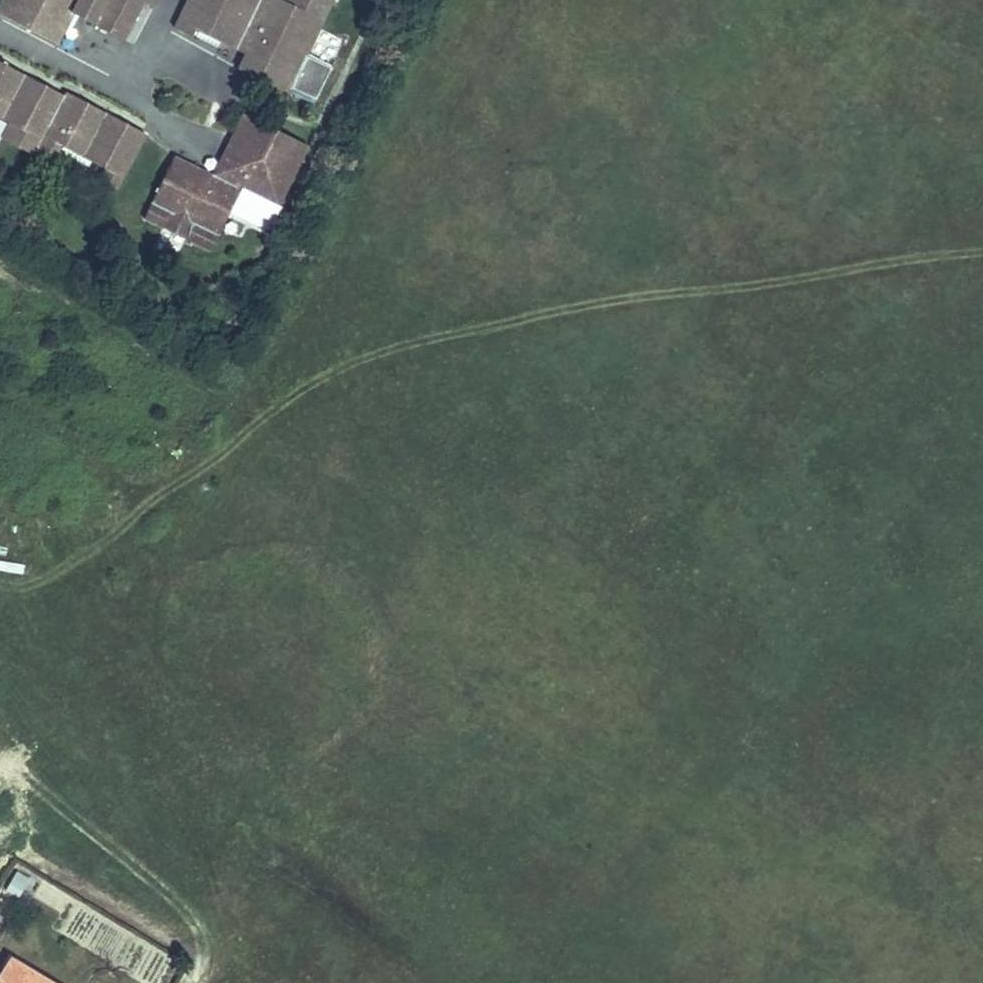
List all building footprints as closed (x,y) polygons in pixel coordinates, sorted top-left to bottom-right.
[(0,15),(0,16),(58,44),(74,12),(129,39),(147,3),(156,7),(160,0),(8,0),(0,15)] [(310,60),(339,0),(192,0),(179,26),(196,35),(199,29),(249,53),(240,71),(316,108),(334,72),(310,60)] [(4,118),(11,122),(3,138),(38,156),(40,153),(61,164),(70,146),(109,166),(99,185),(117,194),(130,170),(149,135),(67,92),(63,99),(25,79),(0,66),(0,117),(4,118)] [(306,147),(239,113),(217,156),(226,161),(217,180),(208,176),(175,159),(162,187),(147,218),(168,227),(173,214),(186,221),(190,240),(212,252),(226,222),(241,190),(277,209),(306,147)] [(226,161),(217,156),(208,176),(217,180),(226,161)] [(16,896),(29,878),(17,869),(4,887),(16,896)] [(0,979),(0,982),(69,982),(72,979),(22,945),(0,979)]
